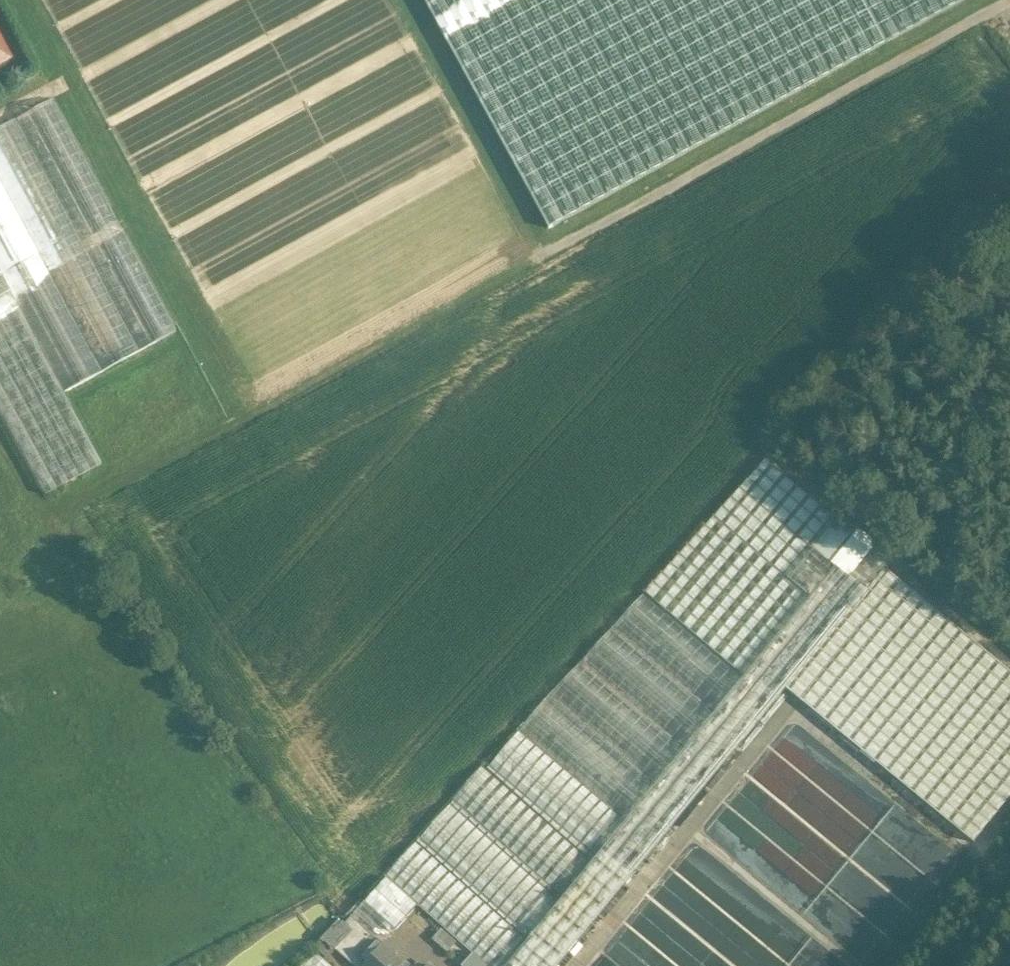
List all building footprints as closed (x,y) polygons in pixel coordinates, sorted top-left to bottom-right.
[(862,0),(424,0),(550,229),(886,44),(862,0)] [(886,44),(966,0),(862,0),(886,44)] [(1009,43),(1009,20),(998,31),(1009,43)] [(0,128),(0,414),(45,496),(102,465),(63,394),(176,332),(52,100),(0,128)] [(767,460),(646,593),(745,679),(811,598),(790,580),(815,550),(838,520),(767,460)] [(874,546),(840,518),(838,520),(815,550),(867,592),(868,593),(888,568),(893,562),(874,546)] [(745,679),(657,785),(657,786),(627,821),(604,848),(635,873),(790,685),(867,592),(815,550),(790,580),(811,598),(745,679)] [(888,568),(868,593),(867,592),(790,685),(976,836),(1009,794),(1009,669),(888,568)] [(646,593),(550,695),(657,786),(657,785),(745,679),(646,593)] [(657,786),(550,695),(520,731),(627,821),(657,786)] [(627,821),(520,731),(488,769),(591,861),(592,862),(604,848),(627,821)] [(488,769),(484,765),(453,800),(454,801),(557,899),(591,861),(488,769)] [(874,827),(813,786),(797,810),(793,807),(786,817),(800,826),(801,824),(840,850),(844,843),(849,846),(856,836),(864,841),(874,827)] [(557,899),(454,801),(417,842),(530,942),(533,939),(536,936),(533,934),(561,903),(557,899)] [(417,842),(386,876),(388,877),(418,905),(476,956),(487,965),(509,965),(510,965),(530,942),(417,842)] [(591,861),(557,899),(561,903),(533,934),(536,936),(533,939),(530,942),(510,965),(512,965),(560,965),(635,873),(604,848),(592,862),(591,861)] [(769,944),(732,920),(725,904),(731,894),(717,894),(718,881),(699,881),(696,885),(679,875),(672,856),(602,965),(769,965),(769,944)] [(910,888),(915,894),(931,879),(920,868),(910,878),(915,883),(910,888)] [(418,905),(388,877),(366,902),(396,930),(418,905)] [(396,930),(366,902),(345,925),(351,931),(352,930),(377,952),(385,943),(396,930)] [(341,921),(323,939),(335,950),(337,948),(336,947),(351,931),(345,925),(341,921)] [(352,930),(351,931),(336,947),(337,948),(357,965),(364,965),(377,952),(352,930)] [(335,950),(323,939),(316,946),(328,957),(335,950)] [(385,943),(377,952),(364,965),(410,965),(385,943)] [(316,952),(303,965),(332,965),(316,952)] [(476,956),(468,965),(487,965),(476,956)]
